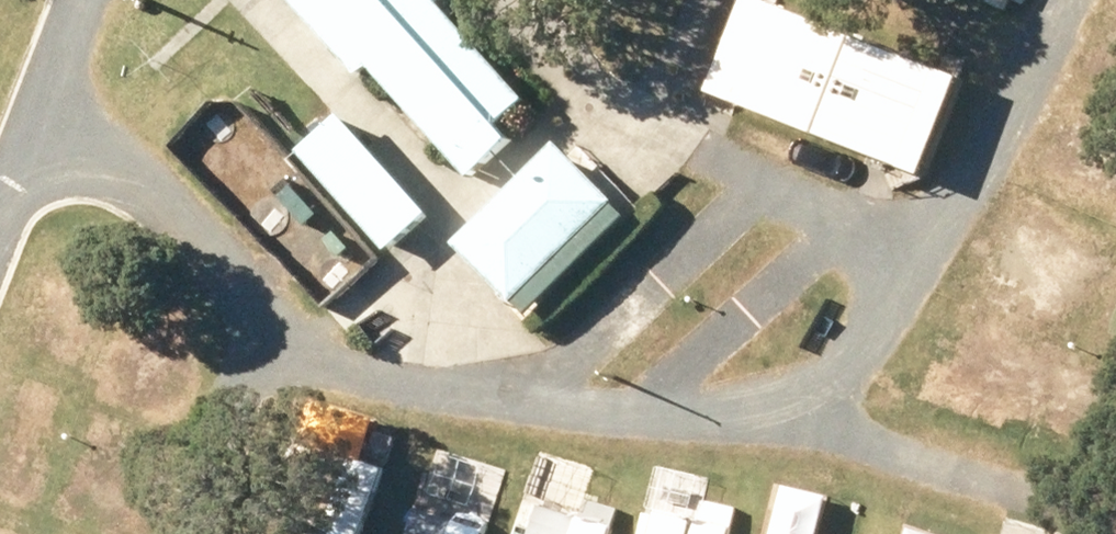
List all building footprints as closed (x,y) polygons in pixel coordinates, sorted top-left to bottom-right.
[(349,77),(360,67),(461,180),(507,139),(494,125),(519,102),(432,5),(437,0),(280,0),(349,77)] [(766,105),(930,165),(970,57),(817,0),(805,0),(766,105)] [(291,154),(380,255),(425,216),(335,115),(291,154)] [(549,145),(448,244),(508,305),(609,206),(549,145)] [(1071,261),(1036,244),(987,351),(1022,368),(1071,261)] [(350,440),(316,426),(279,522),(310,533),(314,533),(350,440)] [(422,480),(403,533),(488,533),(502,493),(466,480),(461,494),(422,480)] [(537,502),(528,533),(610,533),(613,526),(537,502)] [(657,509),(650,533),(697,533),(689,532),(693,519),(657,509)] [(769,509),(764,533),(847,533),(849,525),(769,509)]
